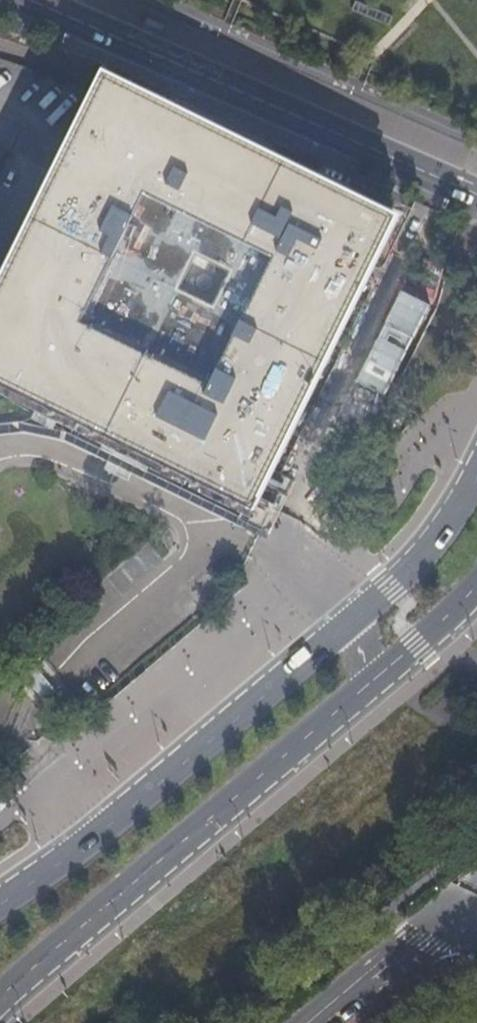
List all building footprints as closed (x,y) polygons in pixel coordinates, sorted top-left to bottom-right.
[(110,70),(102,86),(0,294),(0,384),(260,512),(403,216),(110,70)]
